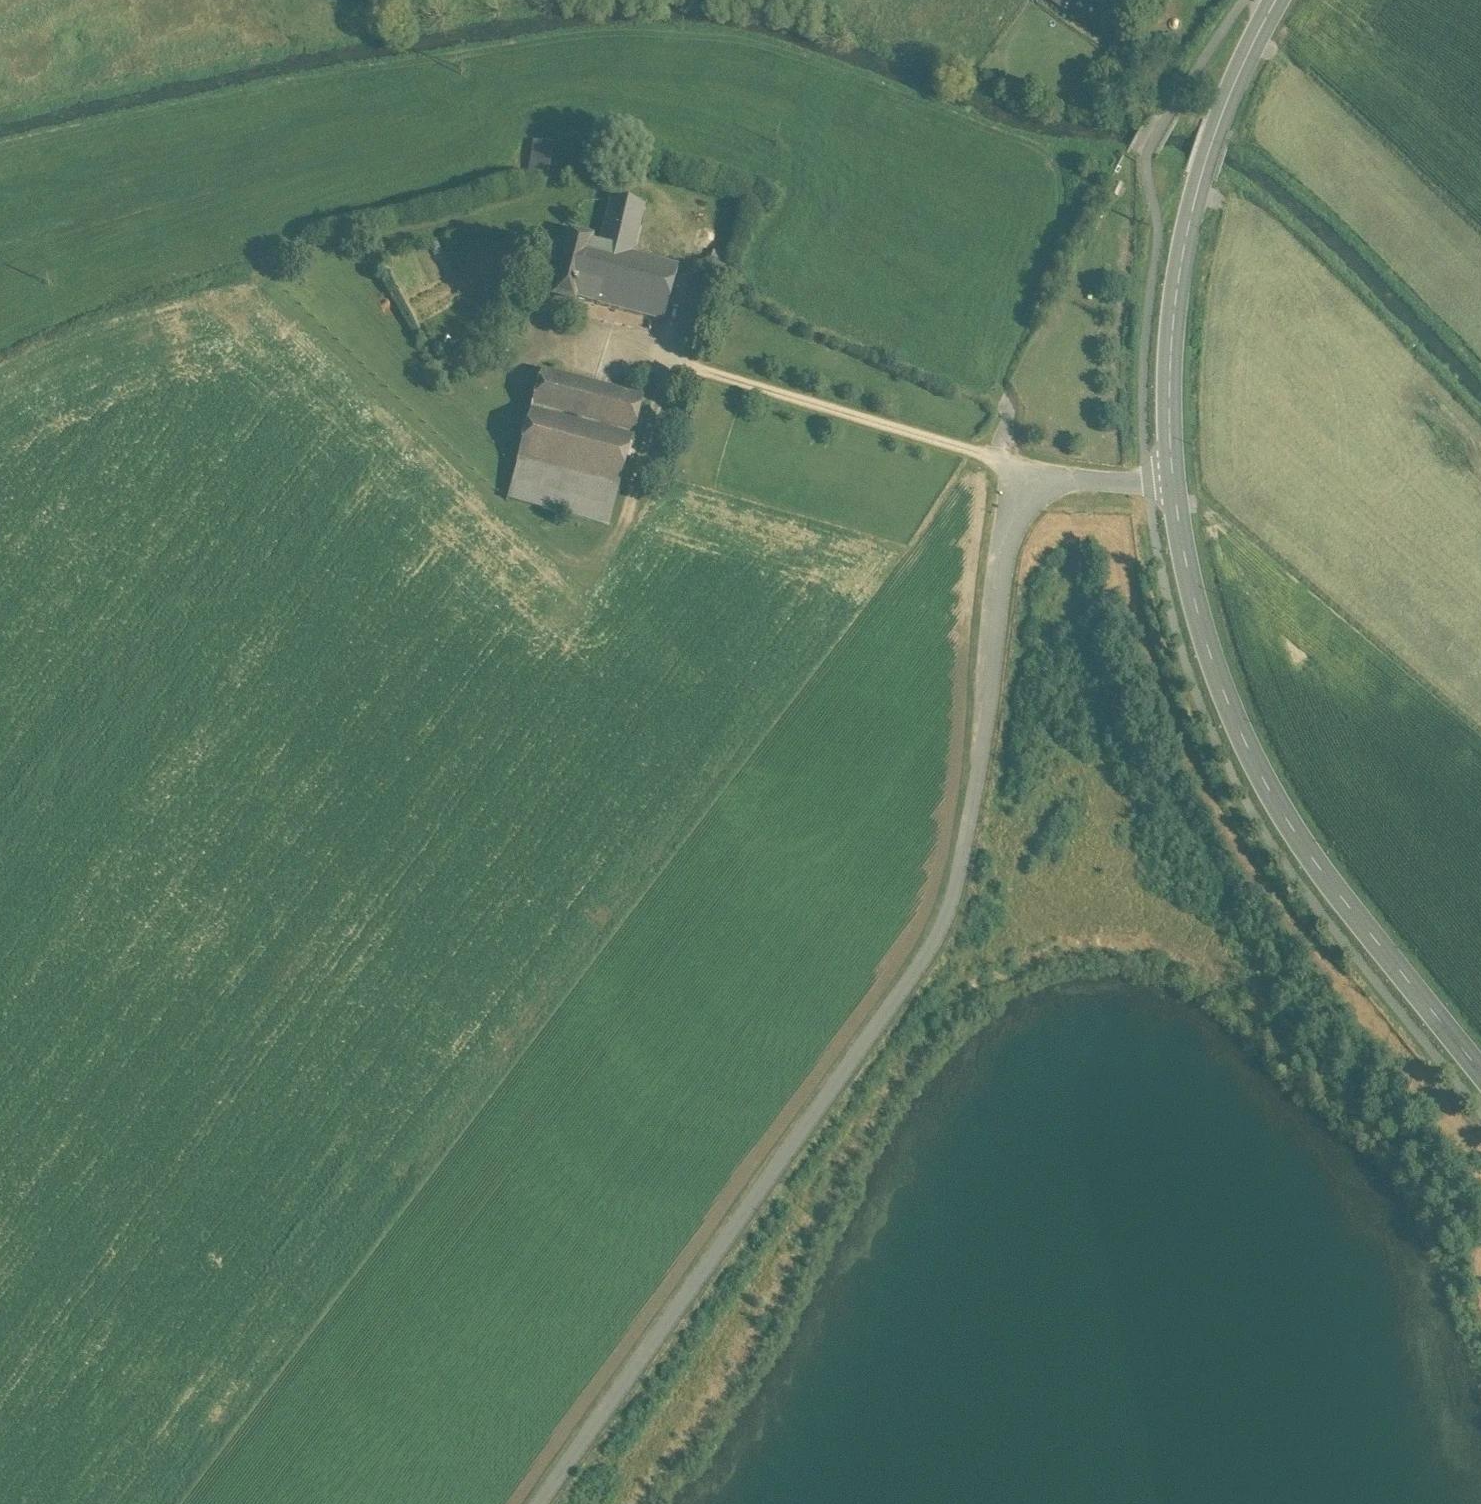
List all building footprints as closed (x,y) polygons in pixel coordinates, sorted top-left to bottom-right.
[(1058,5),(1066,11),(1074,0),(1062,0),(1058,5)] [(1117,17),(1129,0),(1093,0),(1117,17)] [(932,38),(921,32),(915,44),(925,50),(932,38)] [(553,144),(535,142),(529,179),(547,182),(553,144)] [(646,207),(613,198),(600,246),(633,255),(646,207)] [(591,240),(571,234),(554,297),(574,302),(575,299),(590,244),(591,240)] [(600,246),(590,244),(575,299),(664,323),(679,267),(633,255),(600,246)] [(641,393),(540,365),(529,406),(630,434),(641,393)] [(630,434),(529,406),(515,457),(616,485),(630,434)] [(616,485),(515,457),(505,493),(606,521),(616,485)]
